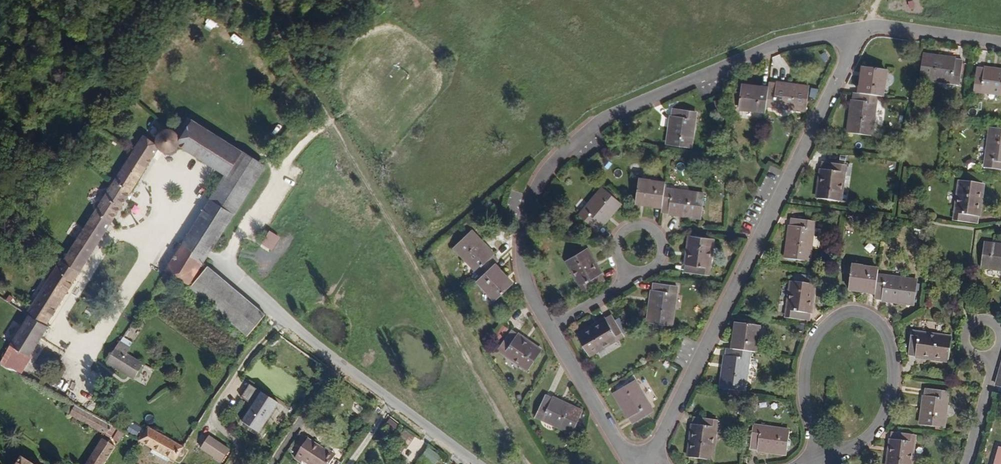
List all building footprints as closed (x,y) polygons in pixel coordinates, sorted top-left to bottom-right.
[(957,81),(960,60),(922,55),(919,77),(957,81)] [(883,69),(861,67),(859,93),(874,95),(881,96),(883,69)] [(975,67),(972,89),(1000,93),(1000,70),(975,67)] [(807,85),(767,81),(767,87),(766,103),(805,107),(807,85)] [(765,109),(766,103),(767,87),(739,84),(737,106),(765,109)] [(848,132),(869,135),(874,95),(859,93),(852,93),(848,132)] [(158,115),(145,107),(92,198),(109,207),(159,122),(162,126),(167,129),(172,130),(175,129),(179,127),(182,125),(192,133),(208,109),(193,99),(183,112),(182,109),(178,106),(172,104),(167,104),(163,106),(160,110),(158,115)] [(688,146),(693,111),(671,108),(667,143),(688,146)] [(242,134),(208,109),(192,133),(227,158),(242,134)] [(989,128),(984,166),(1000,168),(1000,129),(989,128)] [(208,232),(265,151),(242,134),(227,158),(185,218),(207,233),(208,232)] [(838,199),(842,164),(821,162),(817,197),(838,199)] [(637,180),(635,200),(661,204),(662,189),(663,183),(637,180)] [(975,222),(980,183),(959,181),(954,220),(975,222)] [(595,229),(618,201),(602,187),(579,214),(595,229)] [(699,215),(701,194),(662,189),(661,204),(660,210),(699,215)] [(109,207),(92,198),(68,239),(85,249),(109,207)] [(201,241),(207,233),(185,218),(180,226),(201,241)] [(806,260),(811,221),(789,218),(784,257),(806,260)] [(197,248),(201,241),(180,226),(160,254),(182,269),(197,248)] [(269,230),(260,245),(271,252),(280,237),(269,230)] [(454,245),(480,276),(492,264),(496,259),(469,231),(454,245)] [(704,272),(708,238),(687,236),(684,270),(704,272)] [(34,290),(37,292),(32,302),(48,312),(85,249),(68,239),(65,237),(34,290)] [(983,244),(980,265),(1000,268),(1000,246),(983,244)] [(583,290),(602,279),(584,248),(565,259),(583,290)] [(183,271),(242,320),(253,306),(258,300),(200,251),(183,271)] [(495,298),(510,283),(492,264),(480,276),(476,279),(495,298)] [(849,267),(848,288),(874,291),(876,276),(876,270),(849,267)] [(915,280),(876,276),(874,291),(874,298),(912,302),(915,280)] [(808,318),(812,283),(789,280),(785,316),(808,318)] [(669,323),(674,285),(651,283),(647,321),(669,323)] [(52,314),(48,312),(32,302),(14,332),(34,344),(52,314)] [(588,353),(621,333),(610,314),(576,334),(588,353)] [(757,324),(734,322),(732,348),(747,349),(754,350),(757,324)] [(527,368),(539,350),(510,330),(498,348),(527,368)] [(36,345),(34,344),(14,332),(4,350),(26,362),(36,345)] [(135,349),(121,343),(104,332),(98,340),(114,349),(130,356),(135,349)] [(946,359),(949,338),(909,333),(907,354),(946,359)] [(742,390),(747,349),(732,348),(725,347),(721,387),(742,390)] [(138,380),(145,384),(154,370),(147,366),(138,380)] [(255,416),(277,387),(250,366),(240,379),(251,388),(239,403),(255,416)] [(55,379),(49,389),(55,393),(61,382),(55,379)] [(631,422),(650,411),(631,380),(613,391),(631,422)] [(67,386),(67,385),(61,382),(55,393),(61,396),(67,386)] [(68,387),(63,397),(99,417),(102,412),(105,407),(68,387)] [(941,427),(946,391),(923,389),(919,424),(941,427)] [(571,430),(579,411),(544,395),(535,414),(571,430)] [(169,444),(171,441),(177,432),(179,428),(141,407),(132,422),(169,444)] [(114,424),(120,416),(114,412),(108,421),(114,424)] [(709,459),(714,418),(692,416),(687,456),(709,459)] [(88,462),(111,428),(98,419),(76,454),(88,462)] [(329,444),(318,437),(302,425),(289,444),(297,449),(297,448),(318,461),(329,444)] [(784,452),(786,430),(750,425),(748,447),(784,452)] [(178,433),(177,432),(171,441),(173,442),(175,442),(177,441),(179,440),(179,438),(180,436),(179,434),(178,433)] [(427,448),(433,440),(423,433),(418,441),(427,448)] [(911,435),(889,433),(886,463),(907,463),(911,435)] [(329,444),(330,441),(320,434),(318,437),(329,444)] [(40,453),(13,435),(3,452),(0,450),(0,463),(33,463),(40,453)]
